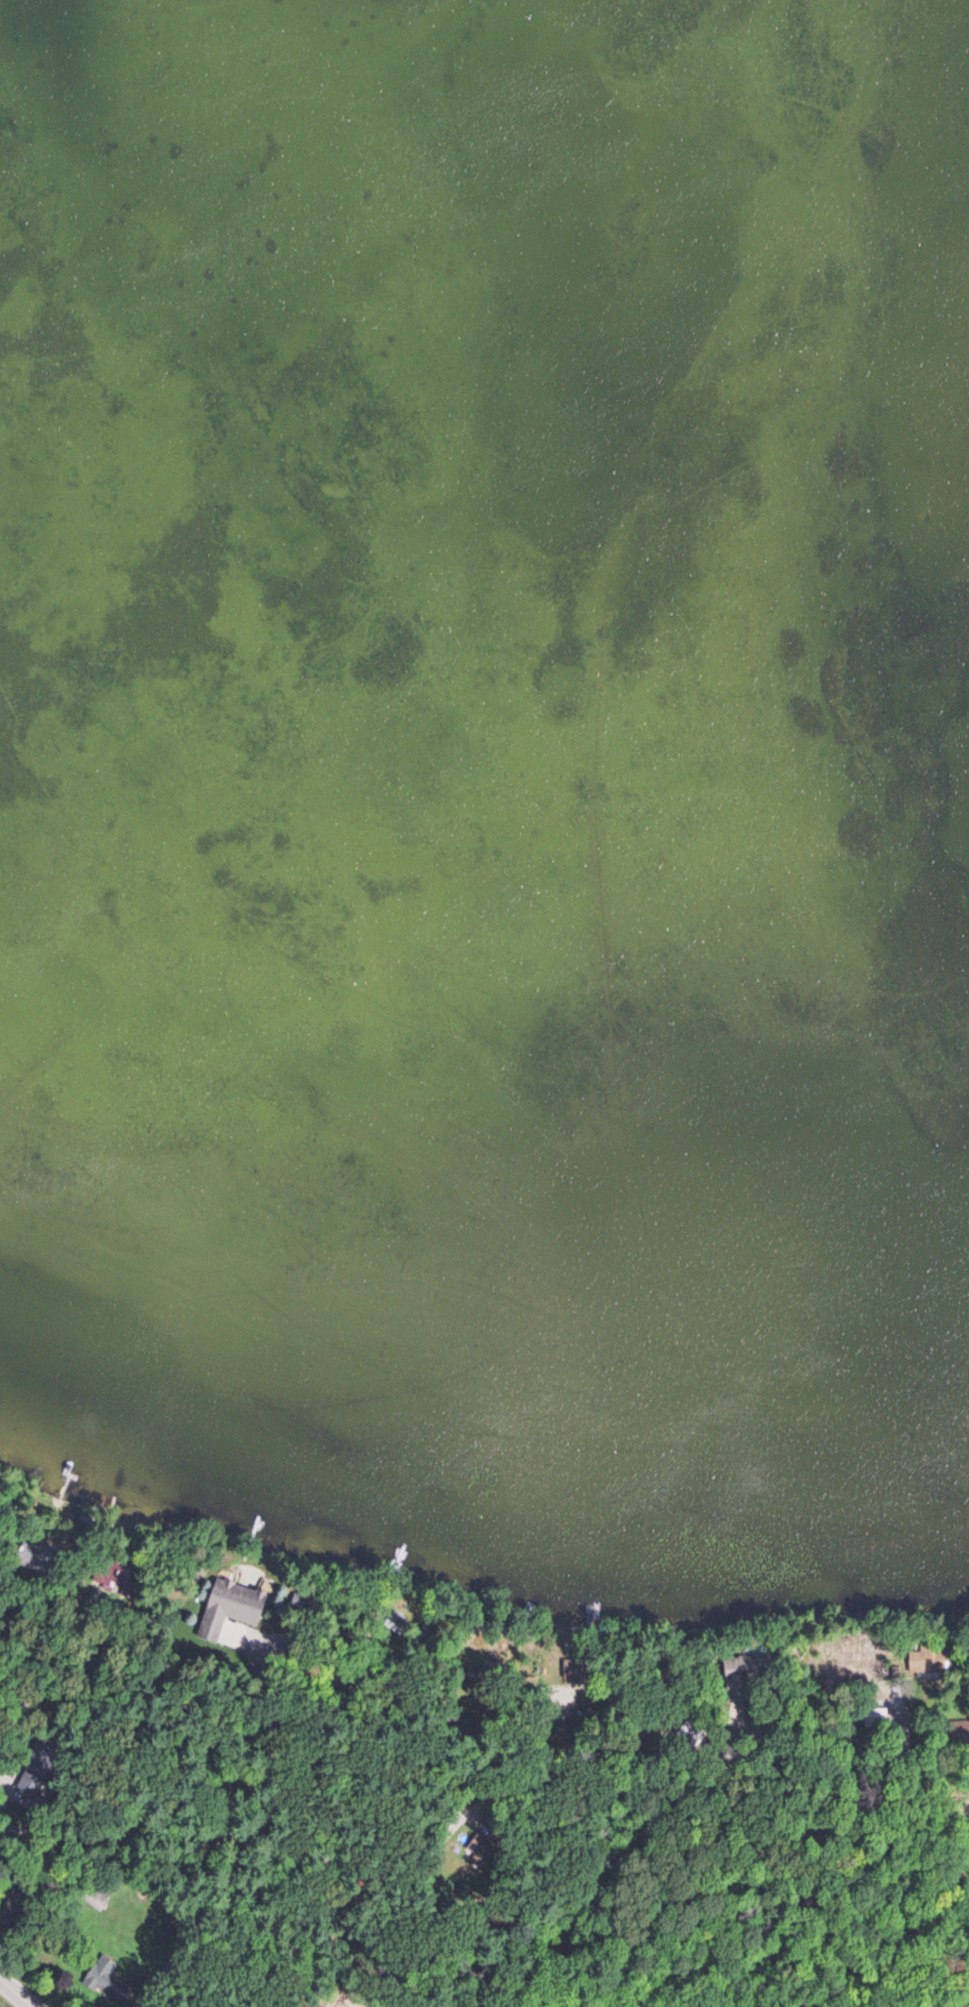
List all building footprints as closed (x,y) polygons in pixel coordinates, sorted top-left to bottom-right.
[(260,1629),(269,1594),(215,1581),(202,1635),(222,1640),(227,1621),(260,1629)]
